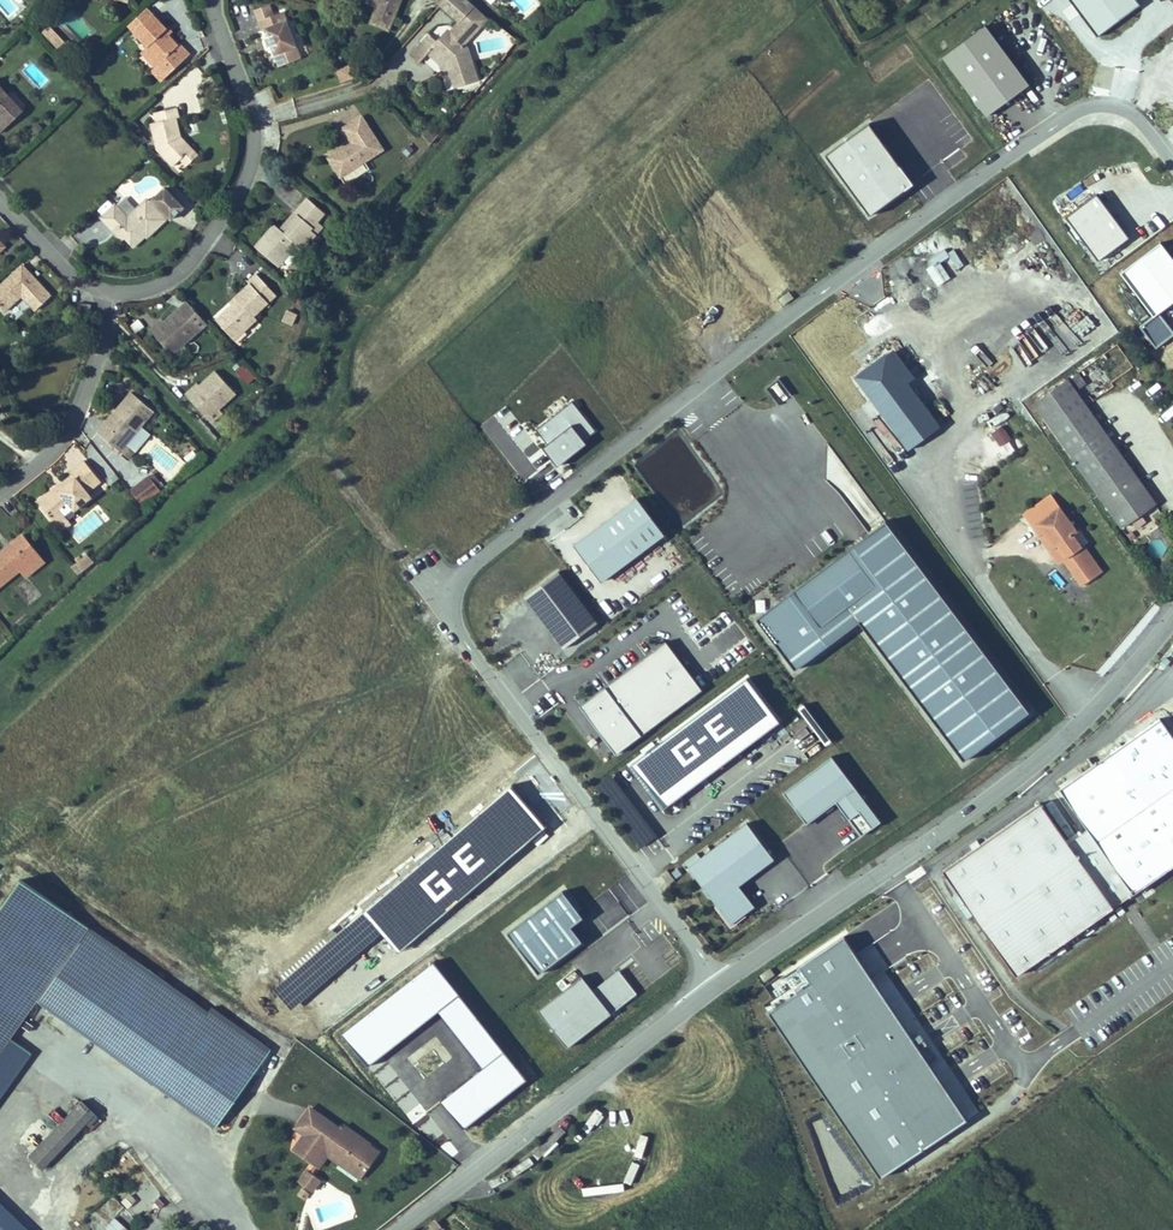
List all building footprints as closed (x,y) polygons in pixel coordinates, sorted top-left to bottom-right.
[(402,0),(361,0),(377,6),(371,23),(389,30),(402,0)] [(486,19),(466,0),(445,0),(441,4),(460,21),(450,32),(448,30),(437,43),(429,36),(412,54),(420,62),(428,53),(433,47),(444,57),(448,64),(450,69),(456,86),(478,79),(469,53),(464,45),(486,19)] [(273,15),(269,5),(255,11),(259,21),(273,15)] [(134,32),(153,14),(147,8),(128,26),(134,32)] [(296,46),(283,12),(273,15),(259,21),(263,30),(266,29),(269,39),(271,44),(275,54),(296,46)] [(190,55),(180,44),(178,45),(169,35),(164,30),(166,28),(153,14),(134,32),(147,46),(145,49),(159,64),(161,62),(171,72),(190,55)] [(65,44),(49,26),(42,32),(59,50),(65,44)] [(1031,87),(986,27),(941,59),(986,120),(1031,87)] [(67,59),(76,50),(68,41),(65,44),(59,50),(67,59)] [(300,57),(296,46),(275,54),(279,65),(300,57)] [(444,57),(433,47),(428,53),(439,64),(442,72),(450,69),(448,64),(444,57)] [(159,64),(145,49),(141,52),(155,67),(152,70),(162,81),(171,72),(161,62),(159,64)] [(350,64),(338,69),(344,82),(356,77),(350,64)] [(0,87),(0,126),(3,130),(23,112),(0,87)] [(180,136),(176,118),(179,117),(176,107),(155,113),(157,122),(151,123),(157,149),(173,166),(181,159),(188,152),(178,141),(178,139),(180,136)] [(340,176),(383,149),(362,116),(343,127),(352,143),(353,145),(349,147),(348,145),(329,158),(340,176)] [(438,135),(430,127),(422,135),(430,143),(438,135)] [(187,165),(198,155),(180,136),(178,139),(178,141),(188,152),(181,159),(187,165)] [(101,217),(114,231),(117,228),(125,237),(132,244),(148,229),(152,233),(169,217),(181,205),(165,188),(150,202),(147,199),(136,209),(125,198),(117,205),(115,204),(101,217)] [(1130,239),(1098,196),(1067,218),(1099,262),(1130,239)] [(291,264),(316,234),(310,230),(317,222),(325,213),(308,198),(295,213),(298,215),(289,226),(291,227),(286,234),(281,230),(275,225),(256,247),(274,262),(283,261),(285,259),(291,264)] [(171,219),(184,207),(181,205),(169,217),(171,219)] [(286,234),(291,227),(289,226),(298,215),(295,213),(281,230),(286,234)] [(316,234),(323,226),(317,222),(310,230),(316,234)] [(125,237),(117,228),(114,231),(122,239),(125,237)] [(135,248),(147,236),(147,237),(152,233),(148,229),(132,244),(135,248)] [(1162,244),(1123,274),(1157,317),(1140,331),(1156,351),(1172,337),(1172,258),(1162,244)] [(23,265),(0,286),(0,306),(5,311),(18,299),(16,297),(20,293),(22,296),(36,310),(51,296),(23,265)] [(262,280),(256,274),(248,282),(250,284),(254,288),(262,280)] [(254,316),(276,295),(262,280),(254,288),(250,284),(235,297),(241,303),(237,308),(233,304),(216,320),(237,343),(247,334),(244,331),(257,319),(254,316)] [(299,306),(303,301),(295,294),(291,299),(299,306)] [(241,303),(235,297),(231,302),(233,304),(237,308),(241,303)] [(183,345),(207,324),(187,301),(165,321),(160,326),(158,323),(150,330),(170,352),(181,342),(183,345)] [(91,304),(78,303),(78,310),(90,311),(91,304)] [(291,325),(297,314),(288,310),(283,321),(291,325)] [(1014,315),(1007,321),(1021,336),(1028,330),(1014,315)] [(135,332),(144,327),(140,319),(131,323),(135,332)] [(862,320),(855,329),(867,339),(874,329),(862,320)] [(176,358),(187,349),(183,345),(181,342),(170,352),(176,358)] [(884,351),(853,373),(906,447),(938,424),(884,351)] [(244,364),(235,371),(246,386),(255,379),(244,364)] [(236,394),(216,371),(200,386),(195,390),(193,388),(186,395),(206,416),(217,406),(219,409),(236,394)] [(1032,402),(1119,526),(1154,501),(1075,390),(1086,382),(1079,371),(1067,380),(1066,379),(1043,395),(1040,390),(1030,397),(1033,401),(1032,402)] [(462,386),(455,392),(474,415),(482,410),(462,386)] [(132,392),(98,432),(120,451),(121,450),(127,443),(136,452),(151,434),(141,426),(154,411),(132,392)] [(593,427),(574,401),(539,427),(550,442),(547,444),(559,461),(586,441),(582,436),(593,427)] [(211,422),(222,413),(219,409),(217,406),(206,416),(211,422)] [(1001,425),(990,434),(1001,447),(1012,437),(1001,425)] [(130,459),(136,452),(127,443),(121,450),(130,459)] [(92,497),(88,492),(101,481),(84,460),(70,472),(73,475),(75,478),(60,490),(57,487),(38,502),(55,523),(65,515),(74,508),(75,510),(92,497)] [(161,490),(156,485),(160,482),(153,474),(150,476),(149,475),(130,491),(142,505),(161,490)] [(60,490),(75,478),(73,475),(57,487),(60,490)] [(665,537),(636,499),(574,546),(603,584),(665,537)] [(78,544),(110,519),(99,505),(67,529),(78,544)] [(1070,568),(1082,584),(1101,570),(1083,545),(1081,546),(1072,535),(1076,531),(1059,507),(1033,525),(1050,550),(1058,545),(1067,557),(1073,565),(1070,568)] [(61,530),(71,523),(65,515),(55,523),(61,530)] [(856,618),(963,760),(1028,711),(884,519),(756,615),(794,665),(856,618)] [(0,552),(0,586),(21,569),(39,555),(22,535),(0,552)] [(1153,556),(1164,554),(1161,540),(1151,542),(1153,556)] [(1058,545),(1050,550),(1059,562),(1067,557),(1058,545)] [(419,552),(412,557),(427,576),(433,571),(419,552)] [(94,562),(87,554),(71,567),(78,575),(94,562)] [(27,576),(44,562),(39,555),(21,569),(27,576)] [(599,622),(559,573),(526,599),(566,648),(599,622)] [(664,640),(579,705),(614,752),(700,687),(664,640)] [(779,724),(747,681),(632,766),(665,809),(779,724)] [(942,867),(1013,972),(1172,865),(1172,735),(1161,717),(1059,786),(1087,827),(1067,841),(1040,801),(942,867)] [(581,732),(604,761),(614,753),(591,725),(581,732)] [(884,819),(835,752),(786,788),(811,822),(840,801),(864,833),(884,819)] [(747,822),(688,866),(731,923),(755,906),(739,885),(774,859),(747,822)] [(794,834),(784,840),(795,855),(804,848),(794,834)] [(675,879),(668,869),(662,873),(669,883),(675,879)] [(0,907),(0,1056),(39,1001),(158,1085),(199,1027),(259,1070),(276,1045),(216,1003),(212,1008),(23,875),(0,907)] [(583,921),(564,894),(506,936),(539,980),(585,947),(571,929),(583,921)] [(1149,928),(1142,932),(1151,946),(1158,942),(1149,928)] [(971,1119),(848,935),(803,965),(814,981),(770,1010),(882,1177),(971,1119)] [(776,974),(771,968),(761,975),(765,981),(776,974)] [(619,972),(593,993),(611,1016),(638,995),(619,972)] [(593,993),(581,978),(537,1012),(567,1050),(611,1016),(593,993)] [(218,1127),(259,1070),(199,1027),(158,1085),(218,1127)] [(95,1115),(81,1102),(0,1185),(0,1209),(1,1210),(95,1115)] [(381,1150),(344,1125),(341,1129),(310,1108),(301,1122),(310,1128),(306,1134),(295,1150),(319,1165),(328,1153),(331,1148),(334,1150),(331,1155),(363,1176),(381,1150)] [(306,1134),(310,1128),(301,1122),(297,1128),(306,1134)] [(311,1191),(319,1180),(306,1171),(298,1182),(311,1191)] [(115,1218),(105,1229),(106,1229),(128,1229),(115,1218)]
